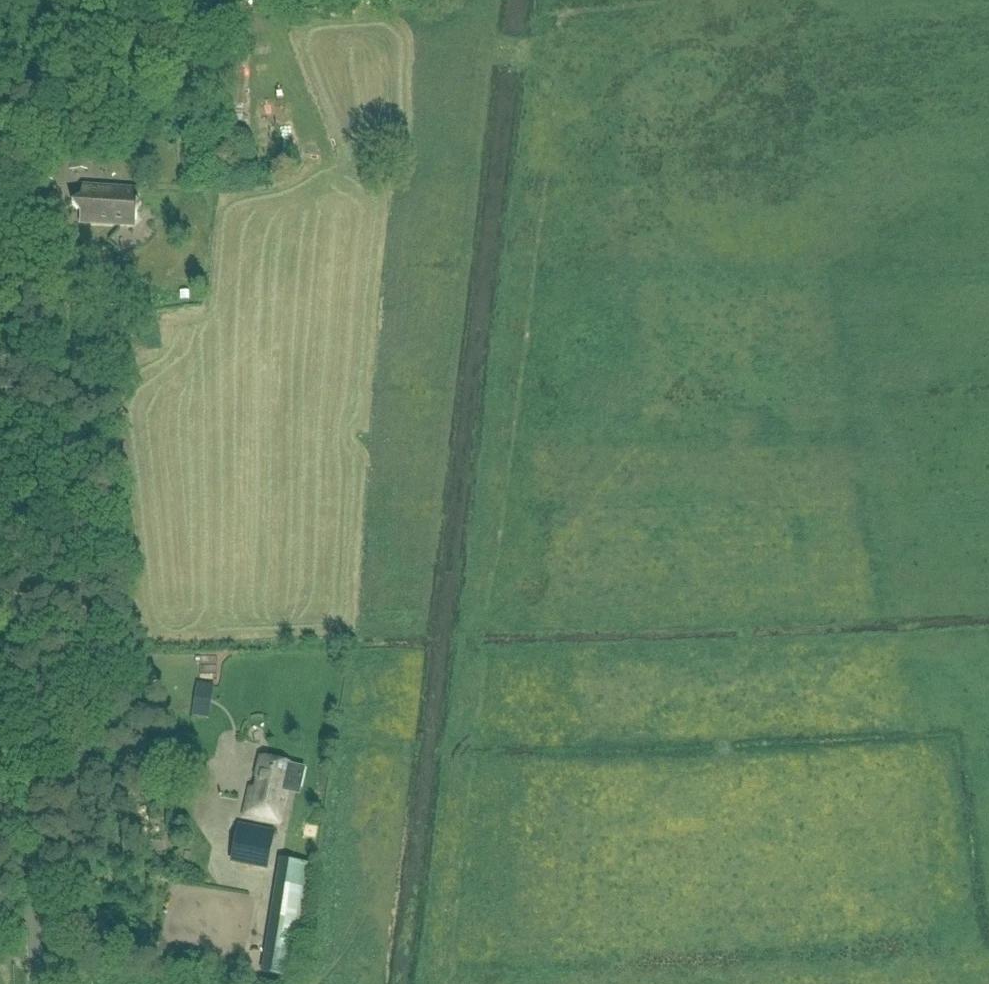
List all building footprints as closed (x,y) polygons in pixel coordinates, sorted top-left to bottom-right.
[(87,171),(90,134),(73,134),(71,170),(87,171)] [(136,227),(136,226),(137,214),(142,209),(137,204),(138,191),(83,187),(82,197),(73,205),(81,214),(80,224),(136,227)] [(196,707),(207,709),(210,694),(198,692),(196,707)] [(280,823),(291,764),(258,758),(252,787),(249,788),(244,816),(280,823)] [(273,833),(240,826),(231,869),(264,876),(273,833)] [(277,886),(271,931),(264,973),(298,980),(302,955),(299,954),(314,867),(281,862),(277,886)]
